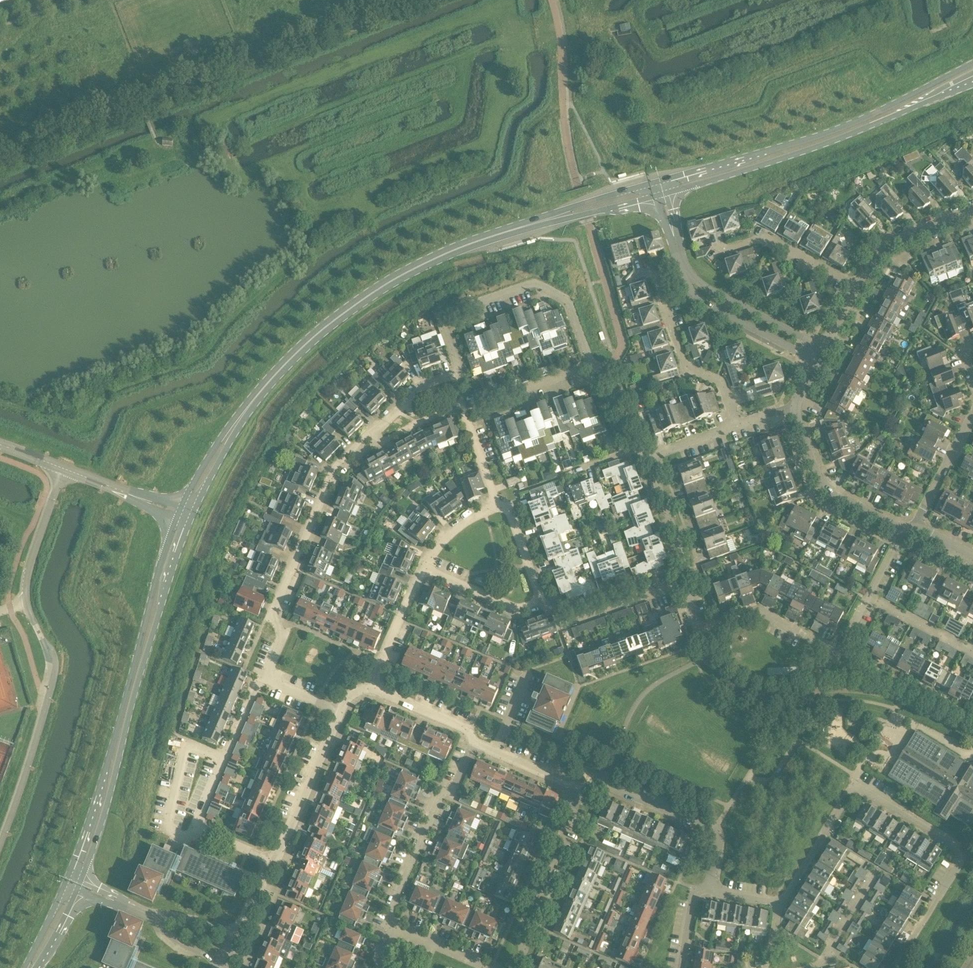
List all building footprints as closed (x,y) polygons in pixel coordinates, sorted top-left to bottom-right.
[(955,155),(959,160),(964,161),(967,164),(964,168),(963,178),(972,189),(972,160),(963,148),(959,151),(955,155)] [(930,182),(935,189),(945,199),(950,199),(957,193),(954,190),(955,189),(955,186),(954,186),(957,183),(941,164),(935,169),(937,171),(930,177),(930,182)] [(930,194),(918,180),(913,174),(907,179),(913,186),(909,189),(909,199),(908,199),(918,210),(923,210),(930,204),(927,200),(928,200),(928,197),(927,196),(930,194)] [(877,183),(882,189),(886,185),(881,180),(877,183)] [(880,190),(882,191),(876,196),(875,209),(881,210),(890,220),(896,221),(903,214),(900,211),(900,210),(901,207),(900,207),(903,204),(886,185),(882,189),(880,190)] [(872,211),(860,197),(854,202),(855,202),(851,205),(851,207),(851,208),(853,211),(855,211),(854,220),(863,231),(869,231),(876,225),(870,218),(868,217),(869,214),(872,211)] [(788,212),(768,200),(766,204),(756,220),(762,223),(761,225),(775,233),(788,212)] [(736,212),(711,219),(715,232),(723,229),(724,233),(740,228),(736,212)] [(800,223),(798,226),(792,222),(794,219),(789,216),(782,226),(787,230),(783,236),(797,245),(809,227),(802,222),(800,223)] [(715,232),(711,219),(687,226),(692,242),(708,237),(707,234),(715,232)] [(813,225),(811,228),(805,238),(810,241),(806,248),(820,257),(833,237),(815,226),(815,227),(813,225)] [(838,233),(834,240),(827,250),(833,253),(828,260),(843,269),(851,255),(842,249),(840,240),(842,235),(838,233)] [(635,241),(638,253),(646,251),(647,254),(664,250),(659,234),(635,241)] [(972,236),(964,239),(966,243),(963,244),(972,268),(972,238),(972,236)] [(638,253),(635,241),(611,247),(615,264),(631,259),(630,255),(638,253)] [(938,253),(946,274),(955,271),(957,274),(964,272),(954,247),(952,248),(950,244),(942,247),(944,251),(938,253)] [(694,251),(696,259),(706,257),(711,249),(710,247),(694,251)] [(750,266),(747,257),(754,255),(752,249),(738,253),(739,257),(725,261),(730,277),(746,272),(745,270),(749,269),(750,268),(750,266)] [(946,274),(938,253),(933,255),(932,251),(924,254),(925,258),(922,260),(932,284),(939,281),(937,278),(946,274)] [(767,297),(783,292),(778,277),(782,276),(778,262),(771,264),(775,277),(762,281),(767,297)] [(910,305),(907,304),(910,298),(908,297),(912,289),(915,283),(903,277),(900,282),(896,280),(891,289),(889,287),(886,293),(907,304),(906,305),(909,307),(910,305)] [(646,282),(630,287),(632,297),(629,297),(631,304),(633,310),(648,306),(646,300),(650,299),(646,282)] [(820,299),(817,300),(816,297),(819,296),(815,282),(808,284),(812,296),(799,300),(804,316),(820,311),(819,308),(823,307),(820,299)] [(907,304),(886,293),(883,300),(885,301),(880,309),(897,318),(901,309),(903,311),(906,305),(907,304)] [(966,306),(965,303),(956,307),(959,315),(957,316),(963,331),(969,328),(970,332),(972,331),(972,303),(966,306)] [(640,328),(641,334),(653,331),(651,325),(659,323),(655,306),(638,311),(643,327),(640,328)] [(545,308),(540,309),(542,316),(554,349),(567,344),(562,330),(565,328),(563,323),(562,323),(560,317),(561,317),(561,316),(558,311),(551,313),(548,314),(546,307),(545,308)] [(897,318),(880,309),(876,317),(874,316),(871,322),(892,333),(891,334),(893,335),(894,333),(892,332),(895,327),(893,326),(897,318)] [(523,316),(524,316),(522,310),(513,314),(517,325),(513,326),(521,348),(529,345),(526,335),(530,334),(523,316)] [(920,312),(917,319),(923,322),(926,315),(920,312)] [(532,313),(524,316),(523,316),(530,334),(526,335),(529,345),(531,351),(539,348),(540,347),(537,338),(540,337),(534,319),(532,313)] [(963,331),(957,316),(947,320),(945,314),(934,318),(939,329),(943,328),(948,341),(959,337),(957,333),(963,331)] [(521,348),(513,326),(509,328),(505,316),(496,319),(498,325),(499,325),(505,343),(509,342),(512,351),(521,348)] [(542,316),(534,319),(540,337),(537,338),(540,347),(539,348),(541,353),(554,349),(542,316)] [(870,329),(865,338),(882,346),(886,338),(888,339),(891,334),(892,333),(871,322),(868,328),(870,329)] [(499,325),(498,325),(490,328),(492,334),(499,352),(502,350),(506,360),(514,357),(512,351),(509,342),(505,343),(499,325)] [(689,346),(694,360),(700,358),(696,345),(710,341),(704,325),(688,330),(693,345),(689,346)] [(666,336),(665,336),(663,330),(647,335),(652,351),(649,352),(650,358),(662,355),(660,349),(668,346),(666,341),(668,340),(666,336)] [(475,340),(473,334),(464,337),(471,355),(467,356),(474,377),(483,374),(481,369),(481,368),(478,359),(482,357),(475,340)] [(492,334),(484,337),(496,370),(508,365),(506,360),(502,350),(499,352),(492,334)] [(432,339),(422,343),(431,366),(441,363),(436,349),(441,348),(437,336),(432,338),(432,339)] [(484,337),(475,340),(482,357),(478,359),(481,368),(481,369),(483,374),(496,370),(484,337)] [(859,345),(856,351),(877,362),(876,363),(878,364),(879,362),(877,361),(880,356),(878,355),(882,346),(865,338),(862,339),(860,342),(862,343),(861,346),(859,345)] [(422,343),(413,346),(412,345),(407,347),(413,364),(418,362),(421,370),(431,366),(422,343)] [(726,362),(729,361),(730,364),(726,365),(731,379),(737,377),(733,365),(747,361),(742,345),(722,351),(726,362)] [(930,371),(944,366),(942,361),(946,359),(941,348),(932,351),(931,347),(917,353),(920,362),(926,360),(930,371)] [(855,358),(850,366),(867,375),(871,367),(873,368),(876,363),(877,362),(856,351),(853,357),(855,358)] [(654,383),(671,378),(669,372),(677,370),(672,354),(656,359),(661,375),(652,377),(654,383)] [(395,364),(388,371),(402,385),(409,377),(399,367),(403,363),(394,355),(390,359),(395,364)] [(769,385),(784,380),(779,364),(763,369),(767,382),(754,386),(758,399),(773,394),(769,385)] [(844,373),(841,380),(861,391),(861,392),(863,393),(864,391),(862,390),(865,384),(863,383),(867,375),(850,366),(846,375),(844,373)] [(899,366),(896,372),(904,376),(899,366)] [(944,366),(930,371),(935,383),(929,385),(932,394),(947,389),(945,385),(954,382),(950,370),(946,372),(944,366)] [(383,367),(376,374),(372,378),(380,386),(384,383),(394,392),(402,385),(388,371),(383,367)] [(368,383),(361,390),(379,408),(386,400),(376,390),(380,386),(372,378),(367,382),(368,383)] [(861,391),(841,380),(837,386),(840,387),(835,395),(852,404),(856,395),(858,397),(861,392),(861,391)] [(488,388),(474,392),(477,400),(490,395),(488,388)] [(360,389),(349,401),(357,410),(361,406),(371,416),(379,408),(361,390),(360,389)] [(932,394),(936,403),(938,409),(930,412),(943,419),(946,413),(960,408),(957,402),(961,400),(957,389),(948,393),(947,389),(932,394)] [(714,392),(697,398),(704,418),(706,417),(707,417),(708,418),(709,418),(710,418),(711,417),(712,416),(712,415),(721,412),(714,392)] [(829,410),(824,419),(842,421),(843,418),(846,419),(850,413),(848,412),(852,404),(835,395),(831,403),(829,402),(825,409),(829,410)] [(564,403),(562,398),(553,401),(557,412),(554,413),(561,435),(569,432),(570,432),(566,422),(570,421),(564,403)] [(704,418),(697,398),(681,404),(688,424),(696,421),(697,421),(698,421),(699,421),(700,421),(701,420),(702,419),(704,418)] [(345,406),(338,413),(356,431),(364,423),(354,413),(357,410),(349,401),(347,399),(345,401),(347,403),(345,405),(345,406)] [(573,400),(564,403),(570,421),(566,422),(570,432),(569,432),(571,438),(580,435),(577,425),(581,424),(574,406),(575,406),(573,400)] [(583,403),(594,436),(607,431),(602,416),(598,418),(592,400),(583,403)] [(552,408),(548,410),(546,403),(537,407),(539,412),(545,430),(549,429),(552,438),(553,438),(555,444),(563,441),(561,435),(554,413),(553,413),(552,408)] [(583,403),(575,406),(574,406),(581,424),(577,425),(580,435),(582,440),(594,436),(583,403)] [(681,404),(665,410),(671,429),(674,429),(675,429),(676,429),(677,429),(678,429),(679,428),(679,427),(688,424),(681,404)] [(671,429),(665,410),(648,415),(655,435),(664,432),(664,433),(665,433),(666,433),(667,433),(668,432),(669,431),(669,430),(671,429)] [(539,412),(530,415),(532,421),(533,421),(539,439),(543,438),(546,447),(555,444),(553,438),(552,438),(549,429),(545,430),(539,412)] [(330,420),(326,424),(335,433),(339,429),(349,439),(356,431),(338,413),(331,421),(330,420)] [(928,427),(923,438),(936,445),(938,440),(942,442),(948,431),(939,426),(941,423),(928,416),(923,424),(928,427)] [(498,432),(494,433),(504,461),(512,458),(510,453),(511,453),(508,443),(511,442),(505,424),(503,418),(494,422),(498,432)] [(842,421),(824,419),(828,429),(821,431),(824,438),(826,437),(829,446),(846,440),(843,431),(846,430),(843,424),(842,421)] [(441,425),(447,443),(463,437),(459,426),(454,428),(451,421),(441,425)] [(521,456),(521,455),(518,446),(522,445),(515,427),(516,427),(514,421),(505,424),(511,442),(508,443),(511,453),(510,453),(512,458),(512,459),(513,458),(515,463),(523,461),(521,456)] [(532,421),(524,424),(536,457),(548,452),(546,447),(543,438),(539,439),(533,421),(532,421)] [(324,430),(317,438),(333,454),(341,446),(331,436),(335,433),(326,424),(324,426),(322,428),(324,430)] [(524,424),(516,427),(515,427),(522,445),(518,446),(521,455),(521,456),(523,461),(536,457),(524,424)] [(441,425),(421,432),(429,449),(432,448),(447,443),(441,425)] [(421,432),(403,442),(412,458),(427,451),(429,449),(421,432)] [(762,456),(781,449),(777,438),(768,441),(766,436),(753,441),(755,447),(759,445),(762,456)] [(317,438),(310,445),(308,443),(303,447),(312,456),(316,452),(326,462),(333,454),(317,438)] [(936,445),(923,438),(917,449),(912,446),(907,455),(920,462),(922,458),(931,463),(937,452),(933,450),(936,445)] [(850,449),(846,440),(829,446),(832,455),(830,456),(832,463),(838,460),(841,470),(855,457),(854,455),(852,448),(850,449)] [(412,458),(403,442),(394,447),(397,453),(392,456),(398,466),(412,458)] [(731,461),(727,448),(720,451),(725,463),(727,462),(731,461)] [(781,449),(762,456),(766,466),(763,468),(765,473),(778,469),(780,468),(779,463),(785,460),(781,449)] [(384,452),(375,457),(384,474),(393,469),(395,474),(401,471),(398,466),(392,456),(388,459),(384,452)] [(970,460),(967,458),(961,468),(970,473),(968,477),(972,480),(972,455),(970,460)] [(296,475),(314,482),(318,473),(305,467),(307,462),(296,457),(294,463),(300,465),(296,475)] [(364,472),(365,473),(358,477),(367,484),(384,474),(375,457),(365,462),(369,469),(364,472)] [(855,457),(841,470),(850,474),(848,478),(854,481),(855,479),(863,484),(872,467),(864,463),(865,461),(859,457),(858,459),(855,458),(855,457)] [(680,476),(681,478),(701,471),(705,470),(700,458),(677,466),(678,471),(678,472),(678,473),(678,474),(678,475),(679,475),(680,476)] [(564,471),(573,468),(570,460),(562,463),(564,471)] [(610,469),(602,472),(605,480),(617,477),(619,485),(638,478),(634,467),(627,470),(625,464),(620,465),(618,460),(608,464),(610,469)] [(925,470),(916,465),(914,470),(923,475),(925,470)] [(872,467),(863,484),(872,488),(871,490),(876,493),(887,472),(888,473),(889,470),(887,470),(886,472),(882,469),(880,471),(872,467)] [(778,469),(765,473),(767,479),(770,478),(774,488),(792,482),(789,471),(782,473),(780,468),(778,469)] [(701,471),(681,478),(682,481),(681,482),(681,483),(681,484),(682,485),(683,486),(684,486),(687,495),(707,488),(701,471)] [(291,472),(287,482),(286,481),(283,487),(294,492),(297,486),(310,492),(314,482),(296,475),(291,472)] [(894,476),(888,473),(887,472),(876,493),(883,497),(884,494),(892,499),(901,482),(893,478),(894,476)] [(479,499),(478,498),(481,497),(479,491),(485,489),(479,473),(460,480),(468,502),(479,499)] [(511,480),(507,481),(509,488),(512,487),(517,485),(522,483),(519,477),(511,480)] [(638,478),(619,485),(623,494),(612,499),(615,506),(637,498),(635,492),(642,490),(638,478)] [(342,488),(338,498),(355,506),(363,488),(355,480),(352,487),(351,486),(348,491),(342,488)] [(581,485),(588,503),(596,500),(601,511),(609,508),(601,485),(595,488),(592,481),(581,485)] [(443,497),(442,497),(453,513),(462,506),(459,502),(463,498),(452,482),(447,485),(451,491),(443,497)] [(796,493),(792,482),(774,488),(778,499),(774,501),(776,506),(790,502),(788,496),(796,493)] [(909,486),(901,482),(892,499),(900,503),(899,505),(906,509),(910,500),(916,502),(922,491),(910,484),(909,486)] [(588,503),(581,485),(570,489),(572,496),(566,498),(574,521),(582,518),(579,506),(588,503)] [(528,505),(532,516),(551,509),(556,508),(553,499),(559,496),(559,495),(564,493),(562,486),(545,492),(543,487),(529,492),(531,491),(535,502),(528,505)] [(282,493),(278,502),(301,512),(305,502),(295,498),(295,496),(295,494),(293,494),(294,492),(283,487),(281,492),(282,493)] [(712,504),(707,488),(687,495),(690,503),(689,504),(689,505),(689,506),(689,507),(690,507),(690,508),(691,508),(692,509),(693,511),(712,504)] [(746,490),(749,497),(755,495),(752,488),(746,490)] [(951,517),(959,501),(951,496),(952,494),(946,491),(935,512),(941,515),(942,513),(951,517)] [(433,498),(435,502),(434,503),(430,497),(425,501),(436,517),(441,513),(445,519),(453,513),(442,497),(443,497),(440,493),(433,498)] [(355,506),(338,498),(333,508),(340,511),(338,516),(349,521),(355,506)] [(637,498),(615,506),(615,508),(617,514),(629,511),(632,519),(650,513),(646,502),(640,504),(637,498)] [(959,501),(951,517),(959,522),(958,524),(964,527),(972,509),(972,505),(969,503),(968,505),(959,501)] [(273,511),(271,517),(282,521),(284,516),(297,522),(301,512),(278,502),(274,512),(273,511)] [(712,504),(693,511),(693,513),(693,514),(693,515),(693,516),(693,517),(694,518),(695,518),(695,519),(698,527),(718,520),(712,504)] [(359,517),(363,508),(356,505),(352,514),(359,517)] [(419,507),(408,519),(414,524),(429,536),(435,528),(427,521),(430,516),(419,507)] [(797,530),(806,513),(795,508),(791,516),(786,513),(779,526),(785,528),(787,525),(797,530)] [(554,518),(551,509),(532,516),(536,527),(543,525),(545,531),(568,523),(565,515),(554,518)] [(964,527),(970,530),(971,528),(972,529),(972,509),(964,527)] [(650,513),(632,519),(635,528),(624,533),(627,540),(649,532),(647,527),(654,524),(650,513)] [(797,530),(797,531),(794,537),(809,545),(811,542),(817,529),(812,527),(816,519),(806,513),(797,530)] [(271,517),(265,514),(263,518),(265,521),(270,523),(266,532),(288,542),(293,532),(279,526),(282,521),(271,517)] [(397,521),(403,525),(408,519),(402,515),(397,521)] [(329,518),(325,528),(342,536),(347,538),(352,528),(347,525),(349,521),(338,516),(336,521),(329,518)] [(765,518),(757,521),(760,530),(768,527),(765,518)] [(408,519),(402,527),(398,532),(407,540),(411,535),(422,544),(429,536),(414,524),(408,519)] [(724,537),(718,520),(698,527),(701,536),(701,537),(701,538),(701,539),(701,540),(702,541),(703,541),(704,544),(724,537)] [(568,523),(545,531),(547,537),(541,539),(544,550),(563,543),(560,535),(571,530),(568,523)] [(827,547),(828,547),(837,529),(826,524),(823,530),(818,527),(818,528),(817,529),(811,542),(826,550),(827,547)] [(342,536),(325,528),(321,538),(327,541),(325,546),(336,550),(342,536)] [(837,529),(828,547),(837,552),(836,555),(841,558),(848,546),(843,543),(847,535),(837,529)] [(265,531),(261,541),(260,541),(258,546),(269,551),(271,546),(284,552),(288,542),(266,532),(265,531)] [(652,538),(649,532),(627,540),(629,548),(641,545),(644,554),(662,547),(658,536),(652,538)] [(614,535),(609,537),(612,545),(617,543),(614,535)] [(724,537),(704,544),(705,546),(705,547),(704,547),(704,548),(704,549),(705,550),(706,551),(707,551),(710,560),(730,553),(724,537)] [(394,546),(390,556),(411,565),(415,555),(408,552),(410,547),(393,540),(391,545),(394,546)] [(848,546),(841,558),(847,561),(848,558),(858,563),(868,546),(857,540),(853,548),(848,546)] [(566,552),(563,543),(544,550),(549,562),(555,559),(557,565),(580,557),(578,549),(566,552)] [(613,545),(614,550),(605,554),(607,560),(614,578),(625,574),(623,568),(629,565),(621,543),(613,545)] [(255,552),(257,552),(252,562),(254,562),(275,572),(280,562),(267,556),(269,551),(258,546),(255,552)] [(316,548),(312,558),(330,565),(336,550),(325,546),(323,551),(316,548)] [(868,546),(858,563),(857,566),(872,574),(878,562),(873,559),(878,551),(868,546)] [(636,567),(637,568),(631,570),(633,577),(662,567),(660,561),(666,558),(662,547),(644,554),(647,562),(636,567)] [(607,560),(606,555),(597,558),(594,552),(590,553),(586,555),(594,578),(600,576),(603,582),(614,578),(607,560)] [(383,564),(381,570),(392,574),(394,569),(407,575),(411,565),(390,556),(387,555),(383,564)] [(580,557),(557,565),(560,571),(553,573),(557,584),(575,578),(572,570),(583,565),(582,561),(580,557)] [(308,568),(306,573),(312,575),(313,576),(323,580),(325,575),(330,577),(335,567),(330,565),(312,558),(308,567),(308,568)] [(254,562),(250,572),(247,571),(245,576),(247,577),(255,581),(263,584),(265,579),(271,581),(275,572),(254,562)] [(918,587),(927,569),(916,564),(913,570),(908,567),(900,582),(906,585),(908,581),(918,587)] [(735,580),(727,582),(732,597),(740,594),(740,596),(741,596),(743,597),(743,598),(747,596),(740,578),(741,577),(737,566),(731,568),(735,580)] [(937,575),(927,569),(918,587),(928,592),(926,595),(931,598),(939,583),(934,580),(937,575)] [(378,575),(379,575),(375,585),(398,595),(402,585),(389,579),(392,574),(381,570),(378,575)] [(761,571),(760,572),(759,587),(766,591),(765,593),(766,593),(766,595),(766,596),(770,598),(779,581),(764,572),(762,572),(761,571)] [(757,572),(741,577),(740,578),(747,596),(752,594),(752,592),(753,592),(752,590),(759,587),(760,572),(759,572),(757,572)] [(782,576),(779,581),(770,598),(774,600),(774,599),(776,599),(777,599),(778,597),(785,600),(793,584),(794,584),(794,583),(782,576)] [(255,581),(247,577),(242,588),(234,606),(258,617),(261,610),(262,610),(264,605),(263,605),(266,598),(250,591),(255,581)] [(313,586),(316,580),(312,579),(307,577),(305,583),(313,586)] [(575,578),(557,584),(561,596),(567,593),(570,600),(583,595),(593,592),(590,584),(578,586),(575,578)] [(939,583),(931,598),(937,601),(938,598),(948,603),(957,585),(947,580),(944,586),(939,583)] [(727,582),(708,589),(713,600),(717,599),(720,606),(724,604),(725,602),(726,602),(725,599),(732,597),(727,582)] [(793,584),(785,600),(792,604),(791,606),(791,607),(792,609),(791,609),(796,611),(805,594),(807,591),(805,588),(796,583),(794,584),(793,584)] [(374,585),(368,599),(379,604),(383,606),(385,607),(387,602),(394,605),(398,595),(375,585),(374,585)] [(957,585),(948,603),(958,608),(957,611),(962,614),(969,599),(965,597),(968,591),(957,585)] [(848,590),(841,586),(838,592),(846,596),(848,590)] [(858,592),(864,596),(868,590),(861,586),(858,592)] [(892,588),(886,599),(895,604),(897,599),(892,597),(896,590),(892,588)] [(423,593),(422,595),(419,594),(416,602),(419,603),(419,604),(434,611),(441,593),(431,589),(429,595),(423,593)] [(593,592),(583,595),(585,600),(594,597),(593,592)] [(441,593),(434,611),(448,617),(453,606),(448,604),(451,597),(441,593)] [(805,594),(796,611),(800,613),(802,612),(803,613),(804,610),(810,614),(817,600),(805,594)] [(302,596),(294,615),(301,618),(300,621),(303,622),(311,605),(312,601),(302,596)] [(221,599),(217,606),(223,609),(227,602),(221,599)] [(969,599),(962,614),(968,617),(969,614),(972,616),(972,601),(969,599)] [(817,600),(810,614),(817,618),(816,620),(817,620),(817,622),(821,624),(830,607),(817,600)] [(453,606),(448,617),(446,622),(452,625),(454,619),(463,623),(471,606),(461,602),(458,608),(453,606)] [(321,609),(314,624),(321,627),(320,629),(323,631),(331,614),(333,608),(323,604),(321,609)] [(321,609),(311,605),(303,622),(307,624),(308,621),(314,624),(321,609)] [(668,608),(671,614),(677,610),(674,605),(668,608)] [(486,613),(481,610),(471,606),(463,623),(473,627),(470,633),(476,635),(478,630),(486,613)] [(830,607),(821,624),(825,627),(825,626),(827,626),(828,626),(829,624),(836,628),(843,614),(830,607)] [(491,615),(486,613),(478,630),(493,636),(501,619),(491,614),(491,615)] [(331,614),(323,631),(327,632),(328,630),(334,633),(341,618),(331,614)] [(663,629),(659,630),(665,649),(684,642),(679,628),(681,627),(682,625),(679,614),(660,621),(663,629)] [(933,615),(929,622),(936,626),(940,619),(933,615)] [(536,620),(542,638),(557,632),(551,616),(546,617),(546,616),(536,620)] [(351,622),(341,618),(334,633),(341,635),(340,638),(343,639),(351,622)] [(240,619),(235,629),(250,635),(255,625),(240,619)] [(510,623),(501,619),(493,636),(508,643),(513,632),(508,629),(510,623)] [(213,620),(210,628),(215,630),(217,626),(219,622),(213,620)] [(523,633),(527,643),(542,638),(536,620),(526,623),(526,625),(521,627),(523,633)] [(360,626),(351,622),(343,639),(347,641),(348,638),(354,641),(360,626)] [(659,630),(657,624),(643,629),(645,635),(650,649),(658,647),(659,649),(661,650),(665,649),(659,630)] [(370,631),(360,626),(354,641),(360,644),(359,646),(363,648),(370,631)] [(229,627),(225,636),(231,638),(231,639),(246,645),(250,635),(235,629),(229,627)] [(370,631),(363,648),(367,649),(367,647),(374,650),(381,635),(370,631)] [(616,639),(618,645),(623,659),(631,656),(631,659),(632,659),(634,659),(634,660),(638,658),(632,640),(630,634),(616,639)] [(650,649),(645,635),(632,640),(638,658),(643,657),(642,656),(643,654),(644,654),(643,652),(650,649)] [(877,659),(887,638),(883,636),(881,639),(873,635),(866,648),(873,652),(872,654),(873,656),(873,657),(877,659)] [(887,638),(877,659),(881,661),(883,660),(885,658),(892,662),(899,648),(901,644),(888,637),(887,638)] [(231,639),(227,649),(242,655),(246,645),(231,639)] [(602,642),(604,650),(611,668),(615,666),(616,664),(617,664),(616,662),(623,659),(618,645),(611,647),(609,639),(602,642)] [(487,649),(481,646),(479,652),(484,654),(487,649)] [(410,647),(408,651),(402,666),(409,669),(408,671),(411,673),(421,652),(410,647)] [(911,655),(899,648),(892,662),(898,665),(897,667),(898,668),(898,670),(902,672),(911,655)] [(242,655),(227,649),(222,659),(237,666),(242,655)] [(556,651),(555,652),(558,659),(559,658),(565,656),(563,649),(556,651)] [(596,669),(591,654),(589,649),(575,654),(583,678),(588,676),(588,675),(589,674),(589,673),(589,671),(596,669)] [(574,650),(569,652),(572,662),(577,660),(574,650)] [(604,650),(591,654),(596,669),(603,666),(604,668),(605,668),(606,669),(607,669),(611,668),(604,650)] [(430,656),(422,675),(428,678),(428,680),(431,681),(440,660),(442,655),(432,651),(430,656)] [(421,652),(411,673),(415,674),(416,672),(422,675),(430,656),(421,652)] [(924,662),(911,655),(902,672),(906,674),(907,674),(909,673),(909,674),(910,671),(917,675),(924,662)] [(450,664),(440,660),(431,681),(435,683),(436,681),(442,684),(450,664)] [(924,662),(917,675),(924,679),(923,681),(924,683),(928,686),(937,668),(924,662)] [(450,664),(442,684),(448,686),(447,688),(451,690),(458,673),(460,669),(450,664)] [(233,668),(228,678),(243,685),(248,674),(233,668)] [(950,675),(937,668),(928,686),(932,688),(932,687),(934,687),(936,685),(943,688),(950,675)] [(458,673),(451,690),(454,691),(455,689),(462,692),(468,677),(458,673)] [(950,675),(943,688),(949,692),(948,694),(949,694),(949,696),(949,697),(953,699),(962,682),(950,675)] [(468,677),(462,692),(468,695),(467,697),(471,699),(478,682),(468,677)] [(478,682),(471,699),(474,700),(475,698),(482,701),(488,686),(490,682),(480,677),(478,682)] [(567,695),(570,687),(547,677),(538,698),(534,696),(531,702),(536,704),(527,725),(549,734),(553,727),(555,728),(560,716),(562,717),(566,708),(564,707),(569,696),(567,695)] [(243,685),(228,678),(224,688),(239,695),(243,685)] [(953,699),(957,701),(958,701),(960,700),(961,698),(968,702),(972,693),(972,680),(970,679),(967,684),(962,682),(953,699)] [(490,682),(482,701),(488,703),(487,706),(491,707),(498,690),(493,688),(495,684),(490,682)] [(224,688),(220,698),(235,705),(239,695),(224,688)] [(257,702),(256,703),(262,706),(264,702),(265,699),(261,697),(260,700),(258,699),(257,702)] [(220,698),(216,708),(230,714),(235,705),(220,698)] [(283,706),(278,719),(298,729),(303,718),(297,716),(298,713),(283,706)] [(381,736),(388,719),(383,716),(385,711),(374,707),(371,712),(366,710),(363,719),(368,722),(364,729),(381,736)] [(216,708),(211,718),(226,724),(230,714),(216,708)] [(388,719),(381,736),(396,743),(406,721),(395,716),(393,721),(388,719)] [(211,718),(207,728),(222,734),(226,724),(211,718)] [(294,739),(298,729),(278,719),(273,730),(294,739)] [(416,725),(406,721),(396,743),(412,750),(419,732),(414,730),(416,725)] [(222,734),(207,728),(203,738),(217,745),(222,734)] [(273,730),(269,739),(273,741),(290,748),(294,739),(273,730)] [(425,734),(419,732),(412,750),(428,756),(428,755),(437,734),(427,730),(425,734)] [(888,777),(937,807),(933,813),(946,821),(950,815),(972,830),(972,769),(962,762),(963,760),(916,732),(888,777)] [(448,739),(437,734),(428,755),(444,762),(453,742),(447,739),(448,739)] [(345,742),(341,753),(358,760),(362,751),(372,755),(375,749),(365,745),(352,739),(350,744),(345,742)] [(273,741),(268,751),(285,758),(290,748),(273,741)] [(268,751),(264,761),(281,768),(285,758),(268,751)] [(358,760),(341,753),(336,763),(341,765),(339,771),(351,776),(358,760)] [(281,768),(264,761),(261,759),(256,770),(259,771),(260,771),(277,779),(281,768)] [(482,782),(488,767),(478,762),(471,779),(481,784),(482,784),(482,782)] [(393,766),(387,763),(384,769),(390,772),(393,766)] [(482,784),(481,784),(480,785),(490,790),(498,771),(488,767),(482,782),(482,784)] [(397,786),(418,795),(421,788),(416,786),(419,777),(403,770),(397,786)] [(260,771),(259,771),(255,781),(272,788),(277,779),(260,771)] [(351,776),(339,771),(336,776),(332,774),(327,784),(345,792),(351,776)] [(508,775),(498,771),(490,790),(500,794),(508,775)] [(508,775),(500,794),(510,798),(518,780),(508,775)] [(528,784),(518,780),(510,798),(511,799),(510,801),(518,804),(519,802),(520,802),(528,784)] [(272,788),(255,781),(251,791),(268,798),(272,788)] [(327,797),(325,802),(338,808),(340,801),(345,803),(350,794),(345,792),(327,784),(323,795),(327,797)] [(538,788),(528,784),(520,802),(530,807),(538,788)] [(383,788),(378,786),(375,793),(381,796),(384,788),(383,788)] [(397,786),(390,800),(406,807),(410,799),(415,801),(418,795),(397,786)] [(538,788),(530,807),(540,811),(540,810),(540,809),(541,807),(548,792),(538,788)] [(251,791),(246,789),(242,799),(247,801),(264,808),(268,798),(251,791)] [(540,810),(540,811),(538,814),(552,820),(556,810),(553,809),(558,797),(548,792),(541,807),(540,809),(540,810)] [(228,793),(225,802),(233,805),(236,797),(228,793)] [(473,802),(462,797),(459,803),(471,808),(473,802)] [(390,800),(384,815),(405,825),(408,818),(403,816),(406,807),(390,800)] [(264,808),(247,801),(243,811),(260,818),(264,808)] [(338,808),(325,802),(323,807),(318,805),(313,816),(331,823),(338,808)] [(607,802),(599,821),(597,824),(609,830),(618,807),(607,802)] [(867,827),(876,812),(865,805),(855,822),(863,827),(865,825),(867,827)] [(482,816),(477,813),(461,806),(457,815),(452,813),(449,819),(471,829),(475,819),(480,821),(482,816)] [(618,807),(609,830),(621,835),(630,812),(618,807)] [(232,818),(238,821),(255,828),(260,818),(243,811),(236,808),(232,818)] [(642,817),(630,812),(621,835),(632,840),(642,817)] [(876,812),(867,827),(870,829),(869,831),(876,836),(887,819),(876,812)] [(405,825),(384,815),(377,830),(394,837),(397,829),(403,831),(405,825)] [(331,823),(313,816),(309,826),(314,828),(311,833),(316,836),(324,839),(331,823)] [(642,817),(632,840),(643,844),(653,822),(642,817)] [(471,829),(449,819),(446,826),(451,828),(448,837),(464,844),(471,829)] [(898,825),(887,819),(876,836),(885,841),(886,839),(889,840),(898,825)] [(255,828),(238,821),(234,831),(251,839),(255,828)] [(653,822),(643,844),(655,849),(658,843),(664,827),(653,822)] [(349,824),(346,830),(353,833),(356,827),(349,824)] [(908,832),(898,825),(889,840),(891,842),(890,844),(898,849),(908,832)] [(676,832),(664,827),(658,843),(661,845),(660,847),(668,851),(676,832)] [(394,837),(377,830),(373,828),(367,843),(371,845),(392,854),(395,848),(390,846),(394,837)] [(537,839),(521,832),(516,830),(512,841),(535,851),(537,847),(534,846),(537,839)] [(668,851),(669,851),(667,855),(684,862),(692,842),(687,840),(689,838),(676,832),(668,851)] [(919,838),(908,832),(898,849),(906,854),(904,857),(907,859),(919,838)] [(316,836),(314,841),(309,839),(305,849),(322,857),(322,856),(329,841),(324,839),(316,836)] [(439,843),(436,849),(458,858),(462,860),(468,845),(464,844),(448,837),(444,845),(439,843)] [(930,845),(919,838),(907,859),(917,866),(930,845)] [(535,851),(512,841),(507,852),(511,854),(528,861),(530,855),(533,856),(535,851)] [(825,853),(842,863),(847,855),(845,854),(847,851),(832,842),(825,853)] [(392,854),(371,845),(365,860),(381,867),(384,858),(390,861),(392,854)] [(941,852),(930,845),(917,866),(929,873),(941,852)] [(170,870),(176,858),(168,854),(171,848),(166,846),(163,852),(153,848),(143,871),(140,870),(130,894),(153,904),(157,894),(162,881),(165,882),(170,870)] [(583,858),(602,866),(606,855),(590,848),(587,855),(585,853),(583,858)] [(301,860),(298,865),(321,874),(328,859),(322,856),(322,857),(305,849),(300,859),(301,860)] [(458,858),(436,849),(433,856),(439,858),(435,867),(438,868),(445,871),(451,874),(458,858)] [(176,858),(170,870),(235,897),(244,875),(186,850),(181,860),(176,858)] [(825,853),(818,864),(833,873),(835,870),(837,871),(842,863),(825,853)] [(888,866),(882,863),(886,857),(881,853),(874,864),(885,870),(888,866)] [(511,854),(507,864),(526,872),(528,868),(525,867),(528,861),(511,854)] [(602,866),(583,858),(581,862),(583,864),(581,870),(597,877),(602,866)] [(365,860),(358,875),(380,884),(382,878),(377,875),(381,867),(365,860)] [(526,872),(507,864),(502,875),(519,882),(521,876),(524,877),(526,872)] [(833,873),(818,864),(812,874),(829,885),(834,877),(832,875),(833,873)] [(294,874),(291,880),(309,888),(314,890),(321,874),(298,865),(296,870),(294,874)] [(597,877),(581,870),(578,876),(576,874),(574,879),(593,887),(597,877)] [(820,894),(824,896),(826,894),(824,892),(829,885),(812,874),(805,885),(820,894)] [(358,875),(352,890),(368,897),(372,888),(377,890),(380,884),(358,875)] [(470,886),(478,890),(483,879),(479,877),(475,875),(470,886)] [(519,882),(502,875),(498,885),(517,893),(519,889),(516,888),(519,882)] [(648,886),(664,893),(666,889),(664,887),(666,881),(652,875),(648,886)] [(593,887),(574,879),(572,883),(574,884),(572,891),(588,897),(593,887)] [(309,888),(291,880),(287,891),(291,893),(289,898),(298,902),(302,904),(309,888)] [(415,881),(406,902),(415,906),(413,911),(419,914),(428,893),(430,888),(431,888),(415,881)] [(517,893),(498,885),(493,896),(509,903),(512,897),(515,898),(517,893)] [(820,894),(805,885),(798,896),(815,906),(820,898),(818,897),(820,894)] [(648,886),(643,896),(657,902),(660,896),(662,898),(664,893),(648,886)] [(428,893),(419,914),(425,917),(428,912),(436,915),(443,899),(445,895),(430,888),(428,893)] [(907,888),(900,899),(917,910),(922,902),(920,900),(922,897),(907,888)] [(368,897),(352,890),(345,904),(367,914),(370,907),(364,905),(368,897)] [(588,897),(572,891),(569,896),(566,895),(565,900),(583,908),(588,897)] [(657,902),(643,896),(639,907),(655,914),(657,910),(655,908),(657,902)] [(798,896),(792,906),(812,919),(814,915),(811,913),(815,906),(798,896)] [(458,906),(443,899),(436,915),(445,919),(442,924),(449,927),(458,906)] [(917,910),(900,899),(893,910),(908,919),(910,916),(912,918),(917,910)] [(583,908),(565,900),(563,904),(565,905),(563,911),(579,918),(583,908)] [(714,922),(717,905),(704,903),(701,923),(711,924),(711,922),(714,922)] [(275,918),(293,925),(300,909),(287,904),(284,909),(280,907),(275,918)] [(367,914),(345,904),(339,920),(355,927),(359,918),(364,920),(367,914)] [(729,907),(717,905),(714,922),(718,923),(717,925),(726,927),(729,907)] [(473,912),(458,906),(449,927),(455,930),(458,925),(466,928),(473,912)] [(812,919),(792,906),(785,917),(790,921),(785,930),(803,941),(809,931),(807,931),(813,922),(810,921),(812,919)] [(639,907),(634,917),(648,923),(651,917),(653,918),(655,914),(639,907)] [(729,907),(726,927),(736,928),(736,926),(739,926),(741,909),(729,907)] [(754,911),(741,909),(739,926),(742,927),(742,929),(751,931),(754,911)] [(908,919),(893,910),(886,921),(903,931),(908,923),(906,922),(908,919)] [(557,916),(555,921),(574,929),(579,918),(563,911),(560,917),(557,916)] [(751,931),(751,935),(766,937),(768,925),(766,924),(768,913),(754,911),(751,931)] [(473,912),(466,928),(475,932),(472,937),(479,940),(488,918),(473,912)] [(132,959),(136,950),(133,949),(143,926),(121,916),(110,940),(113,941),(103,964),(111,967),(128,967),(132,959)] [(634,917),(630,928),(646,935),(648,931),(646,929),(648,923),(634,917)] [(293,925),(275,918),(271,928),(275,930),(273,935),(291,943),(297,927),(293,925)] [(503,925),(488,918),(479,940),(485,943),(487,937),(496,941),(503,925)] [(574,929),(555,921),(554,925),(556,926),(553,933),(570,940),(574,929)] [(886,921),(880,931),(895,941),(896,938),(898,939),(903,931),(886,921)] [(598,935),(601,928),(596,926),(590,923),(587,930),(598,935)] [(646,935),(630,928),(625,938),(639,944),(642,938),(644,939),(646,935)] [(880,931),(875,928),(872,932),(877,936),(873,942),(890,953),(895,945),(893,943),(895,941),(880,931)] [(338,945),(354,952),(358,943),(363,946),(366,939),(344,930),(338,945)] [(266,939),(262,949),(279,957),(286,959),(293,944),(291,943),(273,935),(271,941),(266,939)] [(639,944),(625,938),(621,949),(637,956),(639,951),(636,950),(639,944)] [(601,947),(604,941),(599,939),(596,945),(594,950),(599,952),(601,947)] [(304,948),(310,951),(313,944),(306,941),(304,948)] [(890,953),(873,942),(866,953),(881,962),(883,959),(885,961),(890,953)] [(331,960),(350,967),(353,967),(356,963),(350,960),(354,952),(338,945),(331,960)] [(262,949),(257,959),(262,961),(260,967),(263,967),(274,967),(279,957),(262,949)] [(637,956),(621,949),(616,960),(630,966),(633,959),(635,960),(637,956)] [(692,962),(712,966),(714,954),(697,951),(695,958),(692,957),(692,962)] [(866,953),(860,964),(866,967),(881,967),(882,966),(880,965),(881,962),(866,953)] [(331,960),(327,958),(323,967),(350,967),(331,960)] [(536,966),(535,967),(553,967),(554,964),(539,958),(536,966)]
